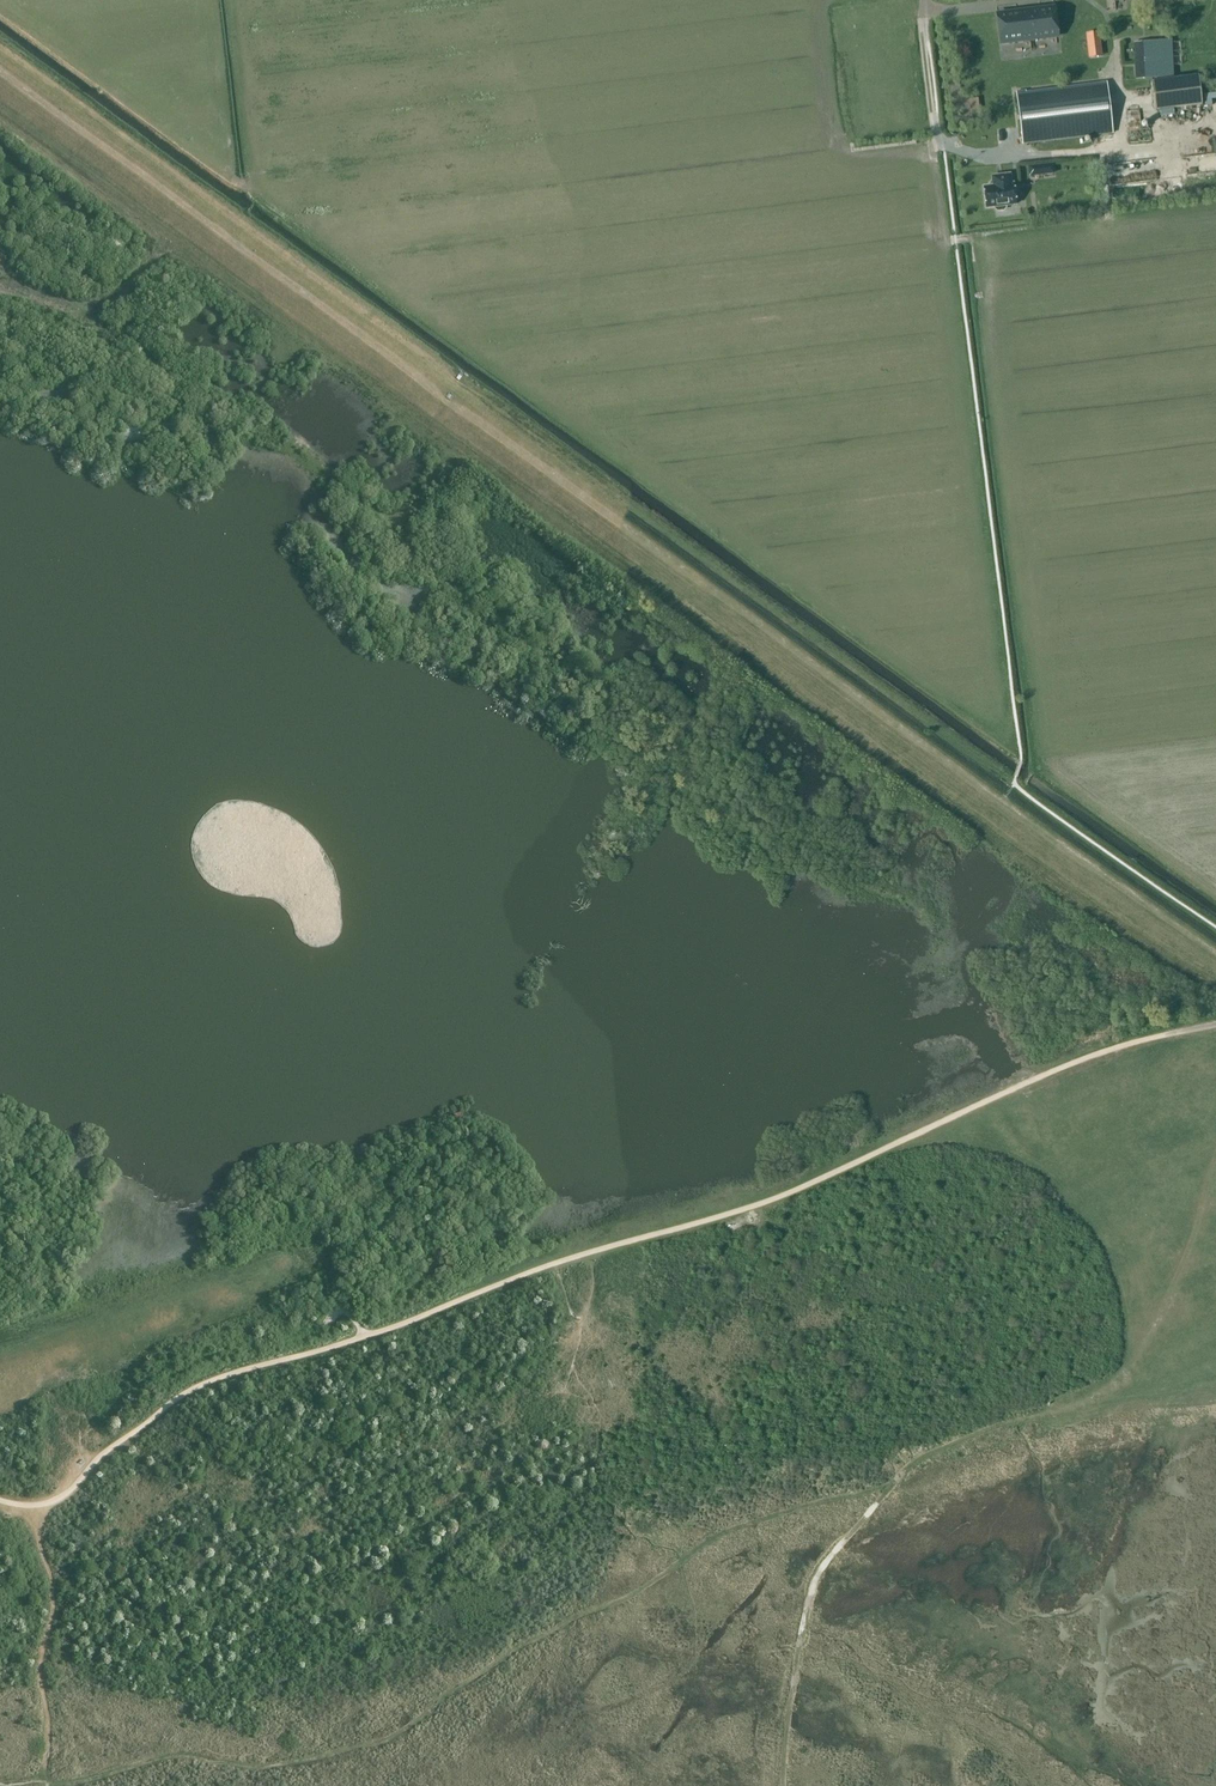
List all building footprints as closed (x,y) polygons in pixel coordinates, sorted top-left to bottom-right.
[(1003,43),(1058,36),(1054,8),(997,15),(1001,43),(1003,43)] [(1099,34),(1087,35),(1089,52),(1101,50),(1099,34)] [(1141,79),(1173,78),(1171,42),(1160,42),(1160,43),(1140,44),(1140,53),(1141,79)] [(1155,111),(1202,105),(1199,76),(1151,82),(1155,111)] [(1017,93),(1023,144),(1112,134),(1106,83),(1017,93)] [(979,110),(978,98),(969,99),(970,110),(979,110)] [(1053,165),(1029,168),(1030,176),(1054,173),(1053,165)] [(1004,210),(1006,208),(1005,206),(1016,204),(1014,184),(1011,184),(1010,175),(992,177),(993,183),(995,183),(995,186),(984,188),(986,208),(995,207),(996,209),(998,211),(1004,210)] [(462,1115),(453,1117),(455,1124),(463,1122),(462,1115)]
